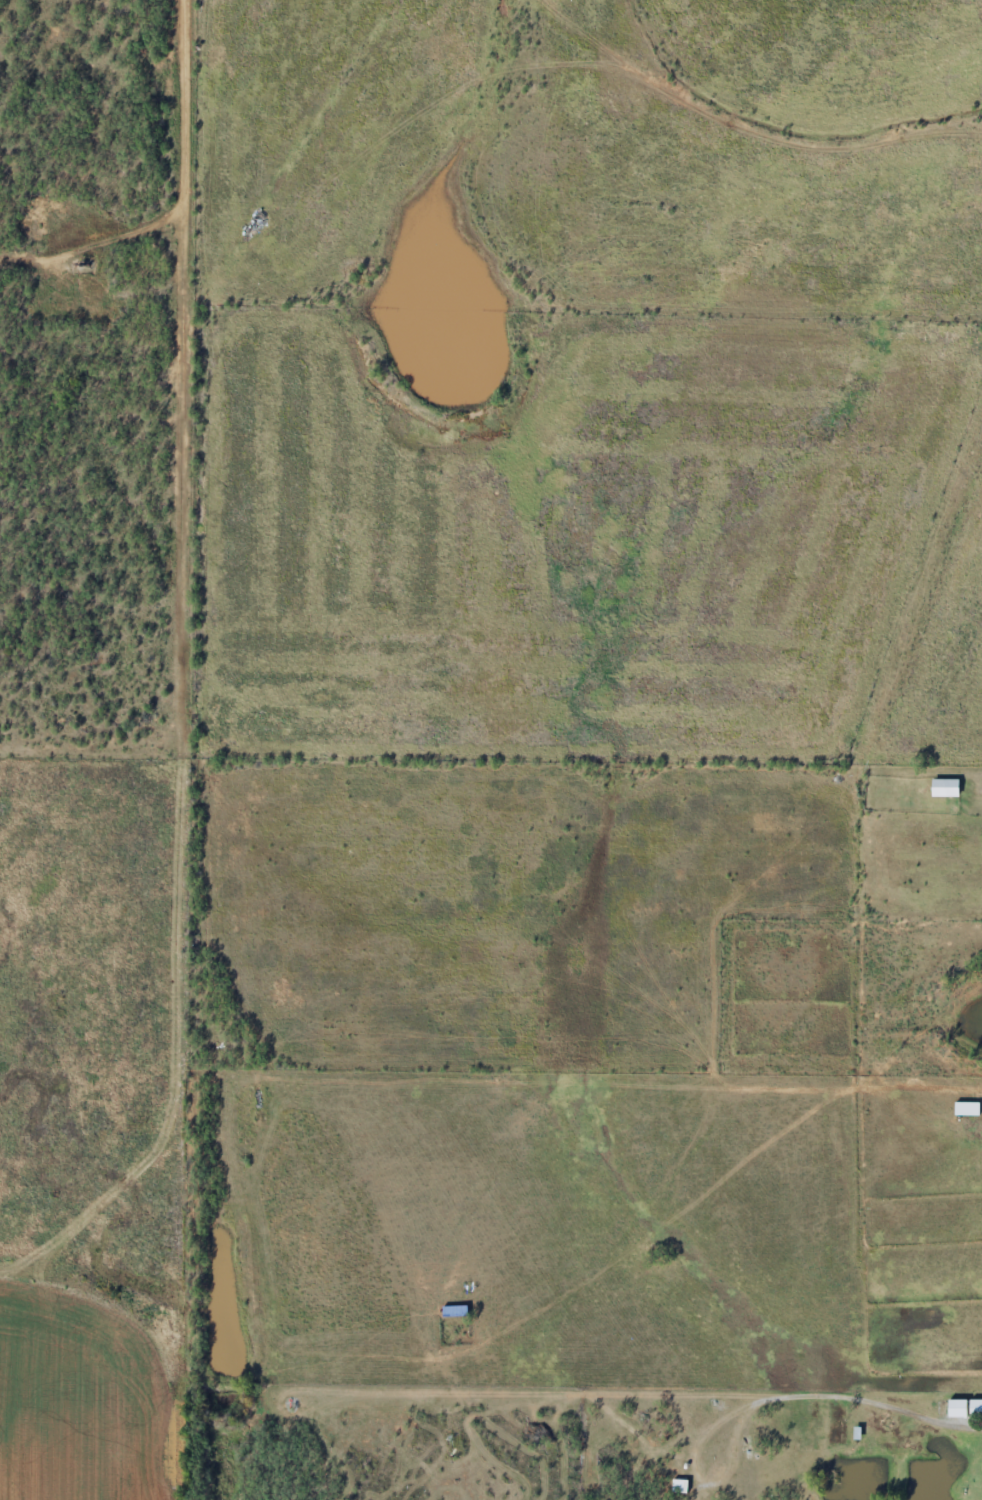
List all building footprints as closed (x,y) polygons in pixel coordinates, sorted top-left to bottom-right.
[(958,779),(931,779),(931,796),(958,796),(958,779)] [(465,1305),(442,1305),(442,1317),(465,1317),(465,1305)] [(965,1400),(946,1400),(946,1417),(965,1417),(965,1400)] [(981,1417),(981,1400),(969,1400),(969,1417),(981,1417)] [(741,1437),(741,1460),(749,1460),(749,1437),(741,1437)] [(686,1493),(686,1479),(671,1479),(671,1493),(686,1493)]
